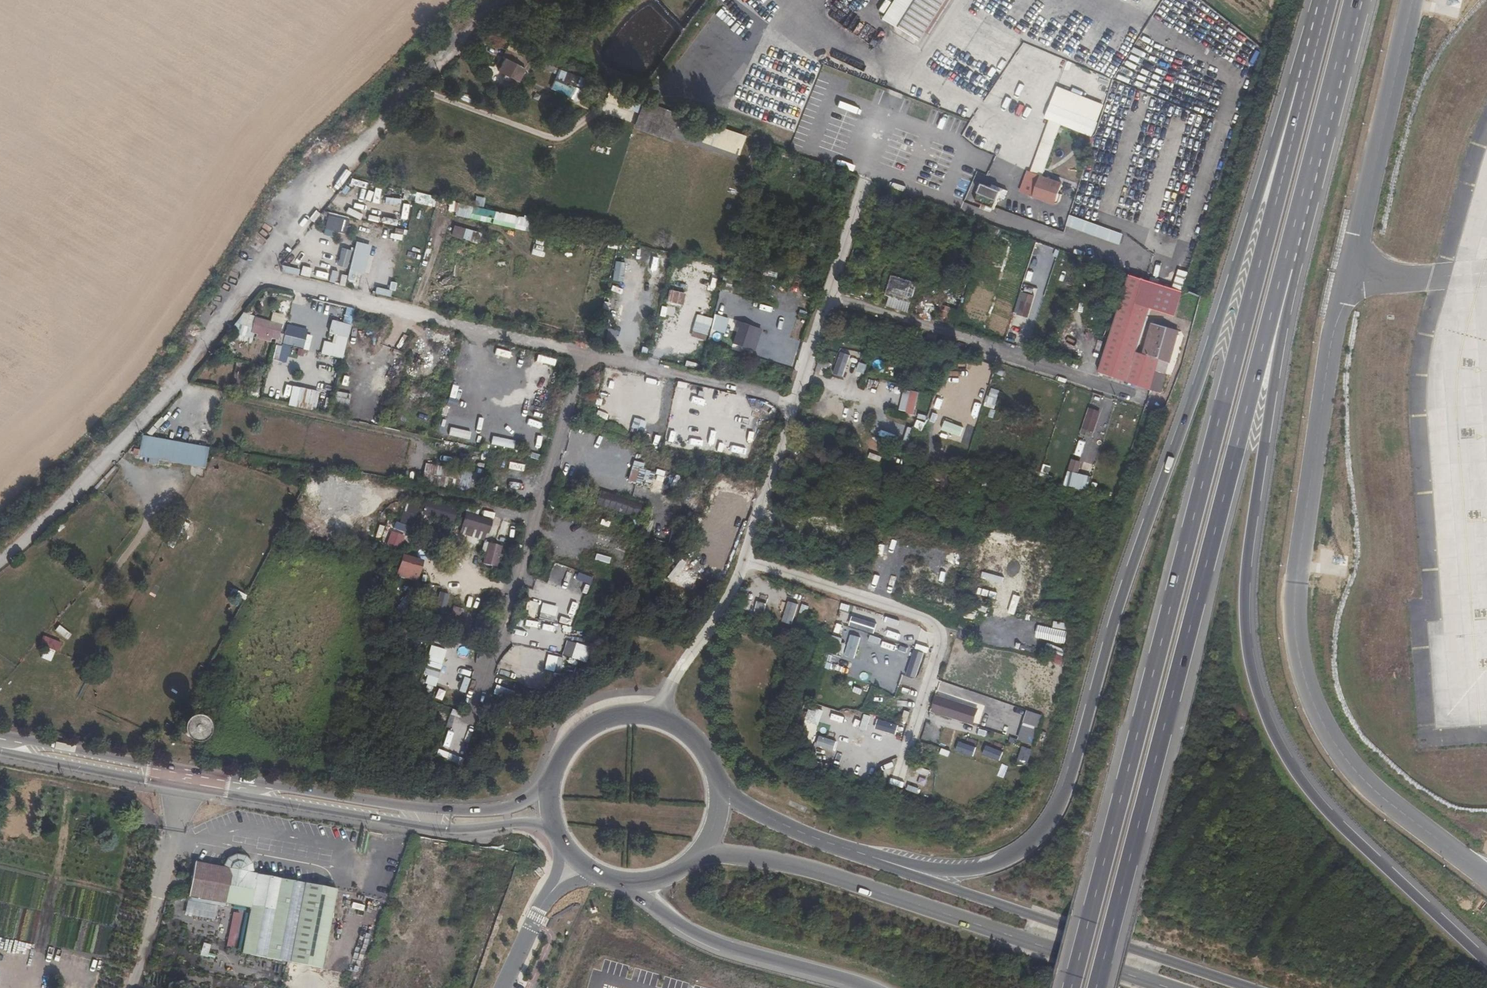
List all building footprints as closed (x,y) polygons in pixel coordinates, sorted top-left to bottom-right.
[(894,28),(912,0),(892,0),(880,19),(894,28)] [(894,28),(915,41),(942,0),(912,0),(894,28)] [(538,61),(535,60),(505,50),(502,57),(504,59),(497,71),(504,75),(501,80),(509,84),(511,80),(517,82),(523,69),(527,71),(530,64),(536,67),(539,62),(538,61)] [(539,62),(537,67),(556,74),(558,69),(539,62)] [(586,94),(590,81),(558,69),(556,74),(551,88),(562,92),(561,95),(572,99),(573,95),(578,96),(579,92),(586,94)] [(1103,77),(1098,92),(1106,95),(1112,80),(1103,77)] [(608,97),(607,103),(638,114),(640,109),(608,97)] [(638,114),(633,128),(668,141),(679,113),(653,103),(642,100),(640,109),(638,114)] [(1048,120),(1041,140),(1054,145),(1061,126),(1092,137),(1098,122),(1050,103),(1044,119),(1048,120)] [(1097,104),(1092,120),(1098,122),(1103,106),(1097,104)] [(681,113),(679,113),(668,141),(671,142),(681,113)] [(744,136),(707,123),(699,142),(737,156),(744,136)] [(1094,138),(1084,134),(1080,144),(1091,148),(1094,138)] [(1041,140),(1030,172),(1042,177),(1042,176),(1043,177),(1054,145),(1041,140)] [(987,176),(996,181),(999,173),(1015,181),(1020,169),(996,157),(987,176)] [(1019,191),(1034,197),(1042,177),(1030,172),(1027,171),(1019,191)] [(1042,177),(1034,197),(1055,205),(1056,202),(1059,204),(1062,196),(1059,194),(1062,184),(1043,177),(1042,176),(1042,177)] [(975,202),(994,210),(1002,194),(982,185),(975,202)] [(415,192),(404,189),(402,199),(413,202),(415,192)] [(436,197),(415,192),(413,202),(434,207),(436,197)] [(476,196),(474,205),(483,207),(485,198),(476,196)] [(472,205),(457,201),(454,214),(469,218),(472,205)] [(518,216),(472,205),(469,218),(514,228),(515,225),(516,225),(518,216)] [(427,207),(423,223),(429,225),(433,209),(427,207)] [(349,218),(323,211),(323,215),(330,217),(327,228),(347,233),(350,220),(349,220),(349,218)] [(1069,215),(1065,226),(1119,246),(1123,234),(1069,215)] [(451,238),(470,240),(472,229),(453,226),(451,238)] [(541,257),(545,242),(535,239),(531,254),(541,257)] [(355,241),(346,280),(344,287),(357,289),(358,283),(353,282),(355,271),(363,273),(370,245),(355,241)] [(299,244),(287,260),(293,265),(305,249),(299,244)] [(1036,245),(1029,269),(1038,272),(1046,248),(1036,245)] [(631,248),(630,255),(643,257),(644,250),(631,248)] [(615,261),(613,280),(621,281),(623,262),(615,261)] [(297,275),(299,269),(281,264),(280,265),(282,272),(297,275)] [(301,266),(299,275),(310,277),(312,268),(301,266)] [(340,274),(338,285),(344,287),(346,280),(347,276),(340,274)] [(1130,275),(1099,373),(1151,390),(1170,328),(1153,323),(1144,349),(1139,348),(1150,310),(1174,318),(1181,293),(1168,288),(1130,275)] [(890,297),(888,306),(908,312),(917,284),(893,276),(886,295),(890,297)] [(948,277),(934,321),(956,328),(970,284),(948,277)] [(1033,293),(1036,281),(1024,278),(1022,291),(1033,293)] [(375,286),(374,293),(390,297),(392,290),(375,286)] [(668,290),(666,300),(681,304),(684,294),(668,290)] [(1034,296),(1021,292),(1014,313),(1016,314),(1014,319),(1026,323),(1034,296)] [(665,316),(676,317),(677,307),(666,306),(665,316)] [(320,354),(342,359),(353,309),(345,307),(342,324),(330,321),(327,334),(335,336),(334,344),(323,342),(320,354)] [(696,320),(711,324),(713,315),(698,311),(696,320)] [(272,312),(269,325),(280,328),(283,315),(272,312)] [(728,318),(713,314),(713,315),(711,324),(710,330),(723,334),(728,318)] [(250,324),(252,319),(240,316),(237,320),(250,324)] [(247,338),(250,324),(237,320),(233,334),(247,338)] [(269,325),(253,321),(251,326),(268,330),(269,325)] [(694,321),(691,336),(706,339),(709,325),(694,321)] [(754,327),(739,322),(732,344),(747,348),(754,327)] [(268,330),(252,326),(250,333),(277,340),(280,328),(269,325),(268,330)] [(761,329),(754,327),(747,348),(754,351),(761,329)] [(292,338),(284,336),(282,343),(303,348),(306,336),(294,333),(292,338)] [(311,337),(306,336),(303,348),(308,349),(311,337)] [(849,355),(840,352),(833,374),(842,377),(849,355)] [(865,374),(868,365),(860,363),(857,372),(865,374)] [(319,392),(291,386),(287,405),(314,411),(319,392)] [(257,399),(258,390),(246,388),(245,397),(257,399)] [(900,410),(906,411),(910,392),(904,390),(900,410)] [(906,411),(906,413),(913,415),(918,392),(911,390),(910,392),(906,411)] [(335,392),(330,416),(345,419),(350,395),(335,392)] [(994,409),(998,396),(990,394),(985,406),(994,409)] [(1090,409),(1082,433),(1092,436),(1099,412),(1090,409)] [(962,435),(964,426),(935,420),(933,429),(962,435)] [(880,437),(895,443),(900,428),(885,423),(880,437)] [(908,426),(903,440),(910,443),(914,429),(908,426)] [(140,436),(137,458),(148,459),(147,464),(158,465),(158,461),(204,469),(208,448),(140,436)] [(424,463),(420,484),(481,495),(488,451),(476,449),(472,472),(424,463)] [(1072,459),(1063,486),(1086,491),(1091,476),(1078,473),(1081,462),(1072,459)] [(599,491),(594,505),(641,520),(645,506),(599,491)] [(428,501),(426,511),(455,519),(458,508),(428,501)] [(399,523),(414,527),(420,506),(405,502),(399,523)] [(617,525),(621,515),(609,511),(605,522),(617,525)] [(465,514),(461,527),(485,534),(487,535),(491,521),(465,514)] [(630,520),(627,529),(640,533),(643,524),(630,520)] [(395,524),(394,531),(406,533),(407,526),(395,524)] [(512,552),(520,527),(510,524),(502,548),(512,552)] [(485,534),(461,527),(458,535),(482,542),(485,534)] [(399,550),(405,537),(391,531),(386,543),(399,550)] [(493,567),(499,544),(484,541),(479,564),(493,567)] [(401,555),(395,577),(415,583),(422,561),(401,555)] [(243,603),(246,596),(236,590),(232,597),(243,603)] [(443,614),(449,595),(439,592),(434,612),(443,614)] [(754,611),(763,614),(767,603),(758,600),(754,611)] [(526,601),(524,617),(534,619),(537,603),(526,601)] [(788,601),(783,614),(793,617),(797,604),(788,601)] [(809,606),(801,603),(795,625),(803,628),(809,606)] [(838,617),(846,620),(850,605),(843,603),(838,617)] [(541,604),(538,619),(554,622),(557,607),(541,604)] [(850,605),(846,620),(853,622),(858,608),(850,605)] [(964,613),(961,622),(972,626),(975,617),(964,613)] [(58,626),(55,631),(66,639),(70,635),(58,626)] [(42,636),(39,645),(45,647),(41,658),(51,663),(59,643),(42,636)] [(831,636),(827,650),(841,655),(846,640),(831,636)] [(852,641),(847,656),(861,661),(866,646),(852,641)] [(577,661),(586,663),(590,647),(565,642),(562,658),(547,655),(544,670),(574,676),(577,661)] [(431,644),(428,655),(422,678),(433,680),(434,674),(438,675),(445,648),(431,644)] [(917,644),(915,650),(927,653),(929,648),(917,644)] [(458,692),(465,694),(469,676),(462,674),(458,692)] [(491,687),(488,696),(507,702),(510,694),(491,687)] [(937,696),(932,711),(973,725),(978,709),(937,696)] [(808,713),(806,720),(818,723),(822,710),(815,708),(813,715),(808,713)] [(1027,710),(1017,740),(1031,744),(1041,715),(1027,710)] [(868,730),(872,715),(865,713),(860,728),(868,730)] [(186,736),(189,738),(193,738),(196,736),(198,732),(197,729),(195,726),(191,725),(187,726),(185,729),(185,733),(186,736)] [(901,732),(885,727),(883,734),(898,740),(901,732)] [(836,741),(819,736),(816,745),(833,751),(836,741)] [(975,748),(959,742),(956,751),(972,757),(975,748)] [(1002,752),(985,745),(982,754),(999,761),(1002,752)] [(1018,761),(1028,764),(1032,748),(1022,746),(1018,761)] [(871,766),(867,779),(873,781),(877,768),(871,766)] [(288,964),(320,969),(334,890),(303,885),(291,883),(279,881),(268,879),(257,877),(251,876),(249,866),(246,862),(243,859),(233,857),(228,859),(224,861),(222,866),(220,870),(193,866),(187,900),(224,906),(251,911),(243,957),(254,958),(264,960),(276,962),(288,964)] [(207,957),(210,945),(202,943),(199,955),(207,957)]
